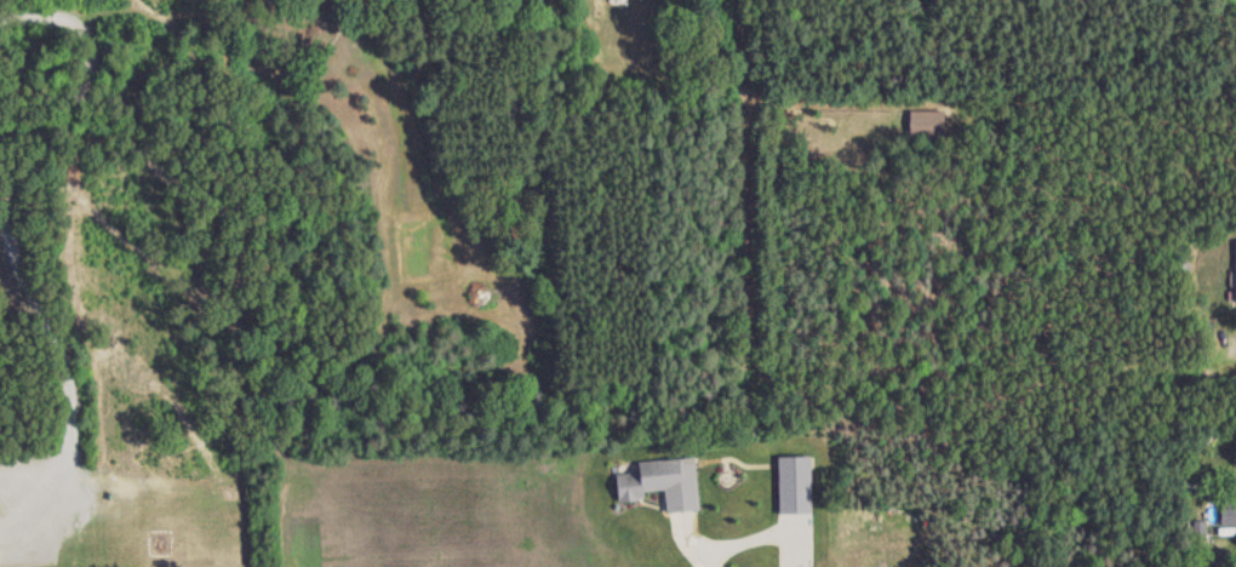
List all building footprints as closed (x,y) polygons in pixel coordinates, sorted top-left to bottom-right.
[(943,110),(910,110),(909,133),(943,134),(943,110)] [(810,456),(777,457),(778,514),(812,514),(810,456)] [(698,510),(695,458),(637,461),(638,473),(615,474),(616,501),(644,500),(643,491),(664,490),(666,512),(698,510)] [(1220,504),(1221,526),(1235,525),(1235,504),(1220,504)]
